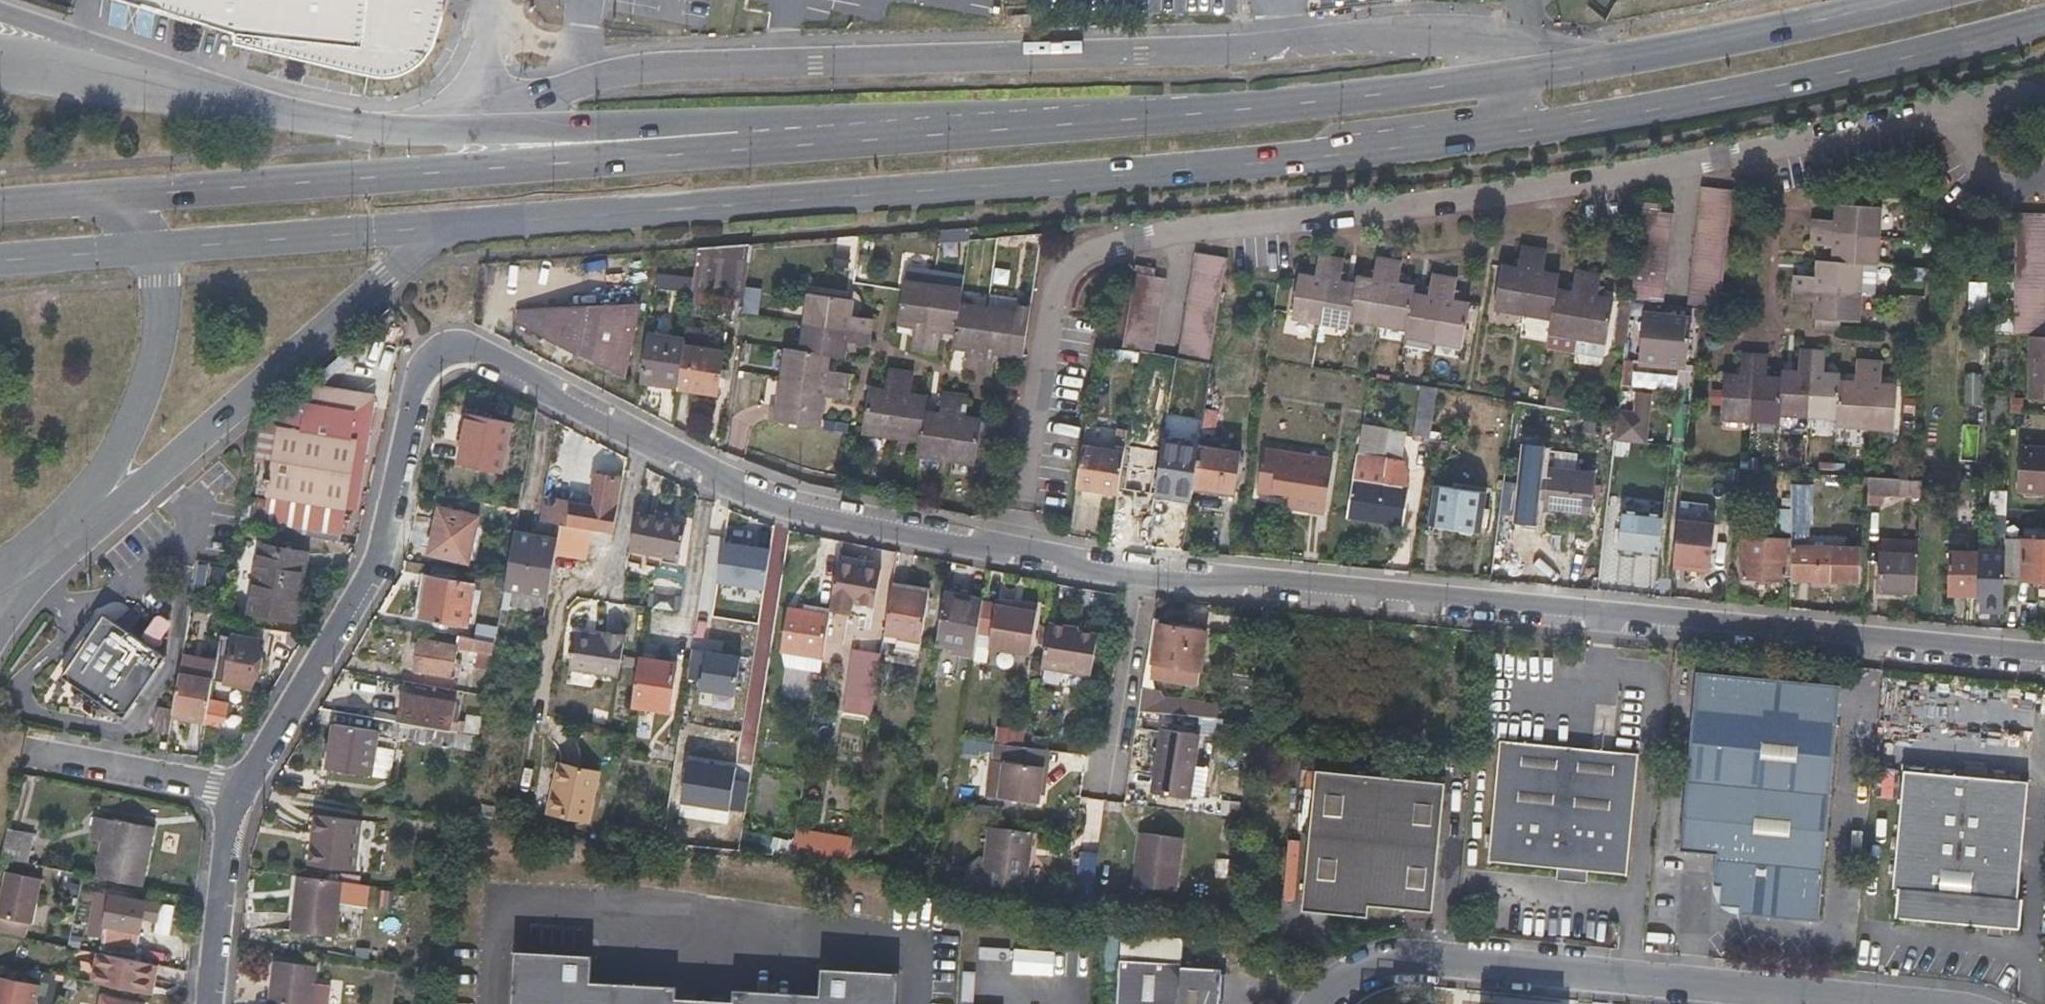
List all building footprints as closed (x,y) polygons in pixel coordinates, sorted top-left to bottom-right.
[(378,24),(376,30),(373,37),(368,42),(362,47),(356,49),(347,51),(244,24),(233,12),(144,0),(126,0),(234,34),(234,43),(361,73),(383,77),(402,74),(418,69),(430,52),(447,0),(379,0),(378,24)] [(233,12),(244,24),(347,51),(356,49),(362,47),(368,42),(373,37),(376,30),(378,24),(379,0),(144,0),(233,12)] [(1702,188),(1687,308),(1691,308),(1699,309),(1718,311),(1732,191),(1702,188)] [(1642,203),(1630,302),(1661,305),(1670,215),(1659,213),(1660,206),(1642,203)] [(1878,208),(1835,205),(1834,221),(1814,219),(1812,246),(1832,248),(1831,262),(1819,261),(1818,277),(1797,275),(1795,301),(1816,303),(1815,319),(1855,322),(1859,264),(1874,265),(1878,208)] [(2014,234),(2014,272),(2013,282),(2012,335),(2030,335),(2043,335),(2044,213),(2006,212),(2006,233),(2014,234)] [(750,245),(697,249),(693,280),(691,292),(696,293),(695,301),(710,303),(711,295),(741,299),(750,245)] [(1515,270),(1501,267),(1494,309),(1522,314),(1549,319),(1547,332),(1577,337),(1606,342),(1613,301),(1596,299),(1600,278),(1588,275),(1574,273),(1570,295),(1554,292),(1556,277),(1541,275),(1545,253),(1532,251),(1519,249),(1515,270)] [(1194,253),(1178,356),(1208,361),(1226,258),(1194,253)] [(1315,278),(1299,275),(1292,317),(1320,322),(1347,327),(1349,319),(1378,324),(1407,329),(1406,337),(1435,342),(1462,346),(1469,305),(1453,302),(1457,281),(1446,279),(1431,276),(1427,298),(1412,295),(1413,288),(1397,285),(1400,265),(1388,263),(1374,260),(1371,281),(1355,278),(1354,286),(1339,283),(1342,262),(1331,260),(1318,258),(1315,278)] [(1135,266),(1122,347),(1152,352),(1164,278),(1154,277),(1155,269),(1135,266)] [(657,277),(652,303),(685,307),(688,281),(657,277)] [(1014,313),(986,309),(959,304),(961,291),(933,287),(902,282),(901,290),(895,324),(913,327),(909,348),(923,349),(936,351),(939,330),(955,332),(953,347),(967,349),(964,370),(978,372),(990,375),(994,353),(1021,357),(1029,306),(1018,305),(1016,314),(1014,313)] [(785,350),(781,379),(777,409),(769,408),(767,423),(817,430),(819,420),(822,396),(842,400),(844,388),(846,374),(825,370),(827,356),(841,358),(843,342),(863,345),(865,332),(867,319),(847,316),(849,300),(809,294),(805,324),(801,352),(785,350)] [(989,295),(986,309),(1014,313),(1016,299),(989,295)] [(516,313),(514,324),(624,380),(636,304),(516,313)] [(1661,305),(1660,314),(1690,317),(1691,308),(1687,308),(1661,305)] [(1642,312),(1641,321),(1657,323),(1658,314),(1642,312)] [(1684,366),(1690,317),(1660,314),(1658,314),(1657,323),(1641,321),(1636,360),(1684,366)] [(677,387),(677,390),(716,396),(725,333),(686,327),(684,341),(677,387)] [(640,381),(677,387),(684,341),(647,335),(640,381)] [(2043,335),(2030,335),(2029,398),(2044,398),(2044,335),(2043,335)] [(1738,377),(1723,377),(1720,418),(1746,419),(1777,421),(1778,413),(1805,415),(1836,418),(1836,424),(1862,426),(1892,428),(1895,386),(1878,386),(1880,364),(1864,363),(1854,362),(1853,384),(1838,383),(1838,375),(1823,374),(1824,353),(1810,352),(1799,351),(1797,373),(1781,372),(1781,379),(1765,378),(1767,356),(1751,355),(1740,355),(1738,377)] [(866,390),(862,426),(861,432),(889,436),(917,441),(915,455),(946,459),(974,463),(975,457),(992,460),(998,423),(964,419),(967,398),(956,396),(941,394),(937,415),(922,414),(924,398),(908,396),(911,376),(899,374),(886,371),(883,393),(866,390)] [(1964,404),(1979,406),(1983,374),(1968,372),(1964,404)] [(1436,388),(1420,386),(1414,436),(1428,438),(1436,388)] [(360,443),(349,511),(359,513),(375,399),(313,388),(309,407),(358,416),(354,443),(360,443)] [(1616,419),(1615,435),(1644,439),(1650,391),(1635,390),(1633,407),(1618,405),(1616,419)] [(270,498),(266,523),(345,536),(349,511),(360,443),(354,443),(358,416),(309,407),(305,434),(282,431),(270,498)] [(1215,412),(1204,410),(1201,428),(1212,430),(1215,412)] [(467,414),(458,462),(500,471),(510,423),(467,414)] [(1160,479),(1191,485),(1194,469),(1176,466),(1182,431),(1148,426),(1142,460),(1162,463),(1160,479)] [(1403,434),(1362,426),(1357,456),(1398,462),(1403,434)] [(1428,440),(1425,458),(1438,460),(1440,442),(1428,440)] [(1082,446),(1075,489),(1117,495),(1124,453),(1082,446)] [(1194,469),(1191,485),(1233,492),(1240,455),(1198,448),(1194,469)] [(1265,449),(1257,491),(1289,496),(1288,507),(1323,512),(1332,460),(1265,449)] [(2019,494),(2044,495),(2044,452),(2021,451),(2019,494)] [(1357,456),(1348,516),(1399,526),(1405,492),(1401,491),(1404,473),(1398,462),(1357,456)] [(1542,470),(1538,509),(1589,515),(1594,476),(1542,470)] [(552,503),(542,502),(538,522),(558,525),(586,530),(612,534),(622,479),(592,474),(589,492),(595,493),(593,508),(587,507),(570,505),(570,503),(553,500),(552,503)] [(1921,481),(1867,477),(1866,504),(1882,505),(1883,496),(1920,498),(1921,481)] [(1435,486),(1429,526),(1476,532),(1482,493),(1435,486)] [(1790,577),(1790,579),(1859,582),(1860,549),(1805,546),(1805,522),(1809,522),(1808,486),(1790,486),(1790,511),(1790,522),(1790,539),(1790,577)] [(589,492),(587,507),(593,508),(595,493),(589,492)] [(244,494),(237,533),(263,538),(266,523),(270,498),(244,494)] [(438,507),(428,554),(467,562),(477,515),(438,507)] [(1790,522),(1790,511),(1775,510),(1774,522),(1790,522)] [(1662,520),(1662,515),(1619,511),(1614,552),(1658,556),(1662,520)] [(2004,540),(2005,516),(1991,515),(1990,541),(2004,541),(2004,540)] [(637,516),(631,549),(678,558),(684,525),(637,516)] [(1677,520),(1672,563),(1707,567),(1712,524),(1677,520)] [(558,525),(556,542),(584,548),(586,530),(558,525)] [(514,535),(506,579),(504,591),(547,598),(552,571),(554,556),(556,542),(514,535)] [(1781,576),(1790,577),(1790,539),(1744,537),(1741,577),(1781,580),(1781,576)] [(723,540),(717,580),(764,587),(770,548),(723,540)] [(2003,578),(2044,580),(2044,542),(2004,540),(2004,541),(2003,576),(2003,578)] [(584,548),(556,542),(554,556),(581,561),(584,548)] [(260,547),(247,614),(290,621),(303,555),(260,547)] [(1947,594),(1976,595),(1978,552),(1949,551),(1947,594)] [(1878,590),(1915,593),(1917,556),(1880,554),(1878,590)] [(881,571),(838,564),(833,599),(831,611),(851,614),(852,604),(875,608),(881,571)] [(425,576),(418,619),(465,627),(474,584),(425,576)] [(1980,611),(2002,612),(2003,578),(2003,576),(1982,576),(1980,611)] [(927,595),(891,589),(886,619),(884,636),(883,637),(895,639),(893,653),(917,657),(927,595)] [(944,593),(935,643),(974,649),(976,635),(981,605),(982,598),(944,593)] [(652,612),(678,610),(677,596),(651,599),(652,612)] [(1013,610),(1013,611),(1022,612),(1023,606),(1014,604),(1013,610)] [(1022,612),(1013,611),(997,608),(981,605),(976,635),(992,638),(989,651),(1029,658),(1037,609),(1023,606),(1022,612)] [(779,651),(822,658),(830,615),(786,608),(779,651)] [(101,615),(58,675),(117,719),(162,658),(101,615)] [(165,649),(172,620),(153,615),(145,644),(165,649)] [(264,658),(269,629),(222,620),(215,662),(212,681),(248,688),(253,656),(264,658)] [(496,640),(499,628),(478,623),(475,635),(496,640)] [(1068,627),(1049,624),(1042,670),(1090,678),(1097,636),(1077,633),(1068,632),(1068,627)] [(1160,624),(1154,660),(1160,660),(1157,677),(1197,683),(1204,632),(1160,624)] [(574,630),(568,665),(617,672),(623,633),(603,630),(603,634),(574,630)] [(883,637),(884,636),(869,634),(866,657),(880,659),(883,637)] [(494,643),(456,636),(456,643),(457,647),(492,653),(494,643)] [(451,677),(457,647),(417,640),(412,670),(451,677)] [(785,667),(820,672),(822,658),(779,651),(785,667)] [(734,698),(741,657),(706,652),(700,693),(734,698)] [(215,662),(182,656),(179,675),(212,681),(215,662)] [(638,657),(630,705),(666,711),(674,662),(638,657)] [(408,670),(403,695),(447,702),(451,677),(412,670),(408,670)] [(1716,854),(1716,861),(1723,861),(1721,886),(1719,905),(1739,907),(1760,909),(1761,916),(1816,922),(1839,685),(1695,672),(1679,851),(1716,854)] [(179,675),(172,713),(205,719),(212,681),(179,675)] [(844,713),(874,715),(877,685),(846,683),(844,713)] [(403,695),(399,721),(410,723),(448,730),(453,704),(447,702),(403,695)] [(463,730),(478,733),(480,718),(466,715),(463,730)] [(448,730),(410,723),(408,736),(446,743),(448,730)] [(333,725),(327,767),(370,774),(376,731),(333,725)] [(997,729),(996,742),(1023,743),(1023,730),(997,729)] [(446,743),(475,748),(477,735),(448,730),(446,743)] [(1161,730),(1152,793),(1213,800),(1218,768),(1195,766),(1199,735),(1161,730)] [(1487,862),(1557,869),(1589,872),(1627,876),(1639,754),(1499,739),(1487,862)] [(1028,747),(993,742),(990,757),(1003,758),(997,795),(1038,800),(1041,780),(1043,764),(1033,762),(1035,747),(1028,747)] [(1043,764),(1041,780),(1045,780),(1049,749),(1035,747),(1033,762),(1043,764)] [(559,763),(549,810),(588,819),(597,771),(559,763)] [(1906,767),(1896,885),(1900,885),(1898,915),(1952,920),(2018,926),(2021,896),(2017,896),(2028,778),(1906,767)] [(1312,769),(1299,911),(1365,916),(1366,906),(1429,912),(1441,782),(1312,769)] [(315,814),(307,864),(353,870),(360,820),(315,814)] [(87,845),(103,848),(109,819),(93,815),(87,845)] [(109,819),(103,848),(98,877),(138,886),(150,827),(109,819)] [(965,882),(980,884),(1024,889),(1032,834),(988,827),(983,859),(980,858),(967,865),(965,882)] [(0,852),(0,858),(15,861),(21,832),(5,829),(0,852)] [(1142,830),(1139,852),(1144,852),(1139,884),(1177,889),(1184,836),(1142,830)] [(21,832),(15,861),(30,864),(36,835),(21,832)] [(851,844),(847,864),(862,867),(866,846),(851,844)] [(1144,852),(1139,852),(1134,883),(1139,884),(1144,852)] [(1073,895),(1091,898),(1095,857),(1078,854),(1073,895)] [(1723,861),(1716,861),(1715,885),(1721,886),(1723,861)] [(1589,872),(1557,869),(1557,878),(1588,881),(1589,872)] [(23,937),(25,924),(28,925),(38,877),(3,871),(0,883),(0,932),(23,937)] [(343,882),(299,876),(292,933),(334,939),(343,882)] [(88,927),(103,930),(109,895),(94,893),(88,927)] [(109,895),(103,930),(101,943),(134,950),(142,900),(109,894),(109,895)] [(1760,909),(1739,907),(1738,915),(1761,916),(1760,909)] [(746,1000),(589,992),(591,954),(515,950),(511,1003),(809,1003),(746,1000)] [(99,952),(93,983),(147,994),(153,963),(99,952)] [(1119,1003),(1221,1003),(1223,969),(1184,966),(1183,964),(1121,960),(1119,1003)] [(258,1003),(303,1003),(308,966),(275,961),(270,1003),(259,1001),(258,1003)] [(897,972),(819,968),(817,1003),(895,1003),(897,972)] [(39,986),(0,978),(0,1003),(35,1003),(39,986)]
